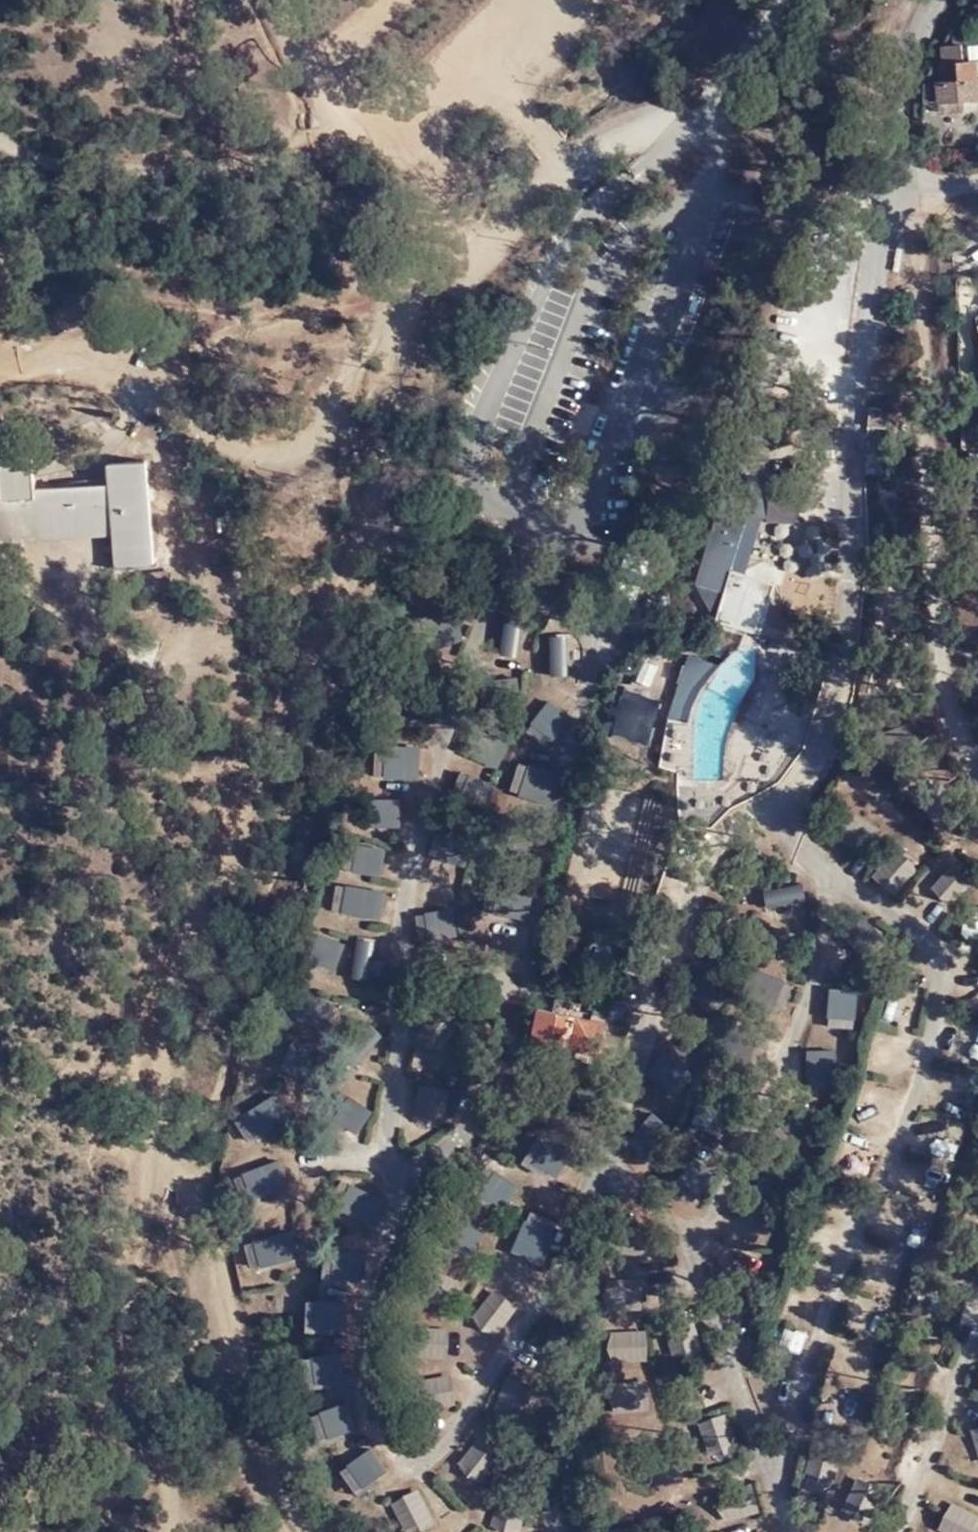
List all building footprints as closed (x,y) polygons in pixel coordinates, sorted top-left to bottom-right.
[(945,51),(938,106),(977,102),(977,70),(960,71),(958,50),(945,51)] [(968,314),(977,346),(977,312),(968,314)] [(153,564),(145,463),(106,465),(108,485),(32,490),(30,462),(0,465),(0,542),(112,533),(114,567),(153,564)] [(725,593),(717,620),(760,634),(775,584),(731,570),(735,558),(727,556),(731,541),(740,543),(748,517),(751,510),(768,512),(768,519),(794,521),(816,471),(803,472),(770,482),(770,483),(767,490),(751,486),(753,478),(754,477),(731,470),(696,584),(725,593)] [(767,490),(770,483),(753,478),(751,486),(767,490)] [(748,517),(768,519),(768,512),(751,510),(748,517)] [(790,530),(748,517),(740,543),(783,556),(790,530)] [(727,556),(735,558),(740,543),(731,541),(727,556)] [(569,675),(567,633),(549,634),(550,675),(569,675)] [(656,717),(662,698),(625,686),(620,705),(656,717)] [(539,694),(522,719),(554,741),(571,716),(539,694)] [(616,720),(614,741),(653,744),(654,723),(616,720)] [(496,771),(510,740),(484,728),(470,759),(496,771)] [(421,781),(421,745),(360,746),(362,828),(402,827),(401,782),(421,781)] [(519,764),(511,807),(553,814),(561,771),(519,764)] [(870,848),(873,823),(848,820),(845,846),(870,848)] [(433,858),(467,866),(473,839),(439,831),(433,858)] [(347,841),(343,870),(383,877),(387,848),(347,841)] [(895,847),(869,877),(898,902),(924,872),(895,847)] [(929,886),(948,905),(974,880),(955,861),(929,886)] [(341,881),(333,909),(380,922),(388,894),(341,881)] [(528,923),(535,893),(501,885),(494,914),(528,923)] [(454,907),(424,913),(429,941),(459,936),(454,907)] [(977,944),(977,911),(958,925),(974,947),(977,944)] [(356,937),(352,976),(371,978),(375,939),(356,937)] [(339,965),(345,943),(325,938),(319,960),(339,965)] [(854,1028),(860,991),(830,987),(825,1024),(854,1028)] [(893,993),(891,1023),(918,1025),(920,994),(893,993)] [(416,1040),(446,1052),(459,1020),(428,1008),(416,1040)] [(596,1063),(602,1027),(537,1015),(532,1052),(596,1063)] [(294,1037),(283,1065),(318,1079),(329,1052),(294,1037)] [(960,1054),(977,1057),(977,1044),(962,1041),(960,1054)] [(444,1125),(450,1088),(419,1083),(414,1120),(444,1125)] [(236,1121),(252,1143),(292,1114),(276,1092),(236,1121)] [(355,1134),(372,1113),(347,1094),(331,1115),(355,1134)] [(535,1138),(527,1167),(562,1177),(570,1147),(535,1138)] [(492,1169),(471,1203),(496,1218),(517,1185),(492,1169)] [(356,1186),(345,1212),(376,1226),(387,1200),(356,1186)] [(543,1265),(560,1221),(526,1209),(510,1252),(543,1265)] [(292,1229),(252,1240),(260,1268),(300,1256),(292,1229)] [(362,1279),(363,1250),(330,1250),(330,1279),(362,1279)] [(607,1310),(644,1310),(644,1278),(607,1278),(607,1310)] [(493,1288),(471,1320),(497,1339),(519,1306),(493,1288)] [(345,1299),(312,1299),(312,1328),(345,1328),(345,1299)] [(696,1319),(665,1324),(671,1357),(702,1352),(696,1319)] [(648,1331),(608,1331),(608,1361),(648,1360),(648,1331)] [(344,1382),(342,1351),(314,1353),(315,1383),(344,1382)] [(610,1412),(651,1409),(648,1360),(607,1362),(610,1412)] [(506,1375),(493,1412),(523,1422),(536,1385),(506,1375)] [(346,1399),(303,1416),(313,1443),(356,1426),(346,1399)] [(970,1429),(977,1454),(977,1426),(970,1429)] [(481,1484),(504,1453),(478,1434),(455,1465),(481,1484)] [(362,1489),(388,1472),(372,1448),(346,1464),(362,1489)] [(804,1477),(832,1486),(840,1461),(811,1452),(804,1477)] [(867,1519),(879,1485),(855,1476),(843,1510),(867,1519)] [(717,1490),(721,1520),(759,1515),(755,1484),(717,1490)] [(391,1505),(408,1531),(415,1531),(437,1519),(418,1489),(391,1505)] [(977,1519),(977,1513),(950,1501),(937,1529),(944,1531),(972,1531),(977,1519)] [(522,1527),(524,1509),(493,1505),(491,1523),(522,1527)]
